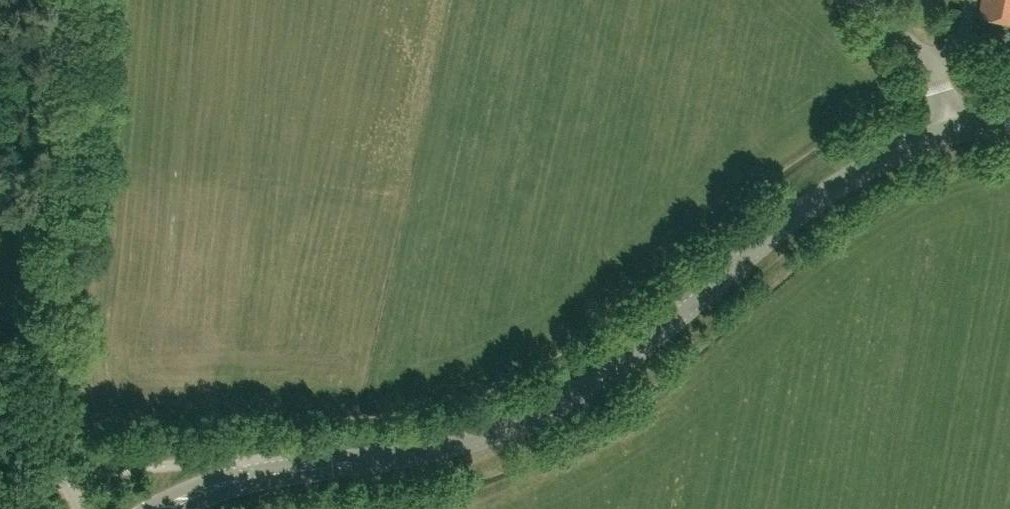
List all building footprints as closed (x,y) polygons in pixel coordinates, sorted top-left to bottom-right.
[(1009,20),(1009,0),(983,0),(981,14),(1009,20)]
